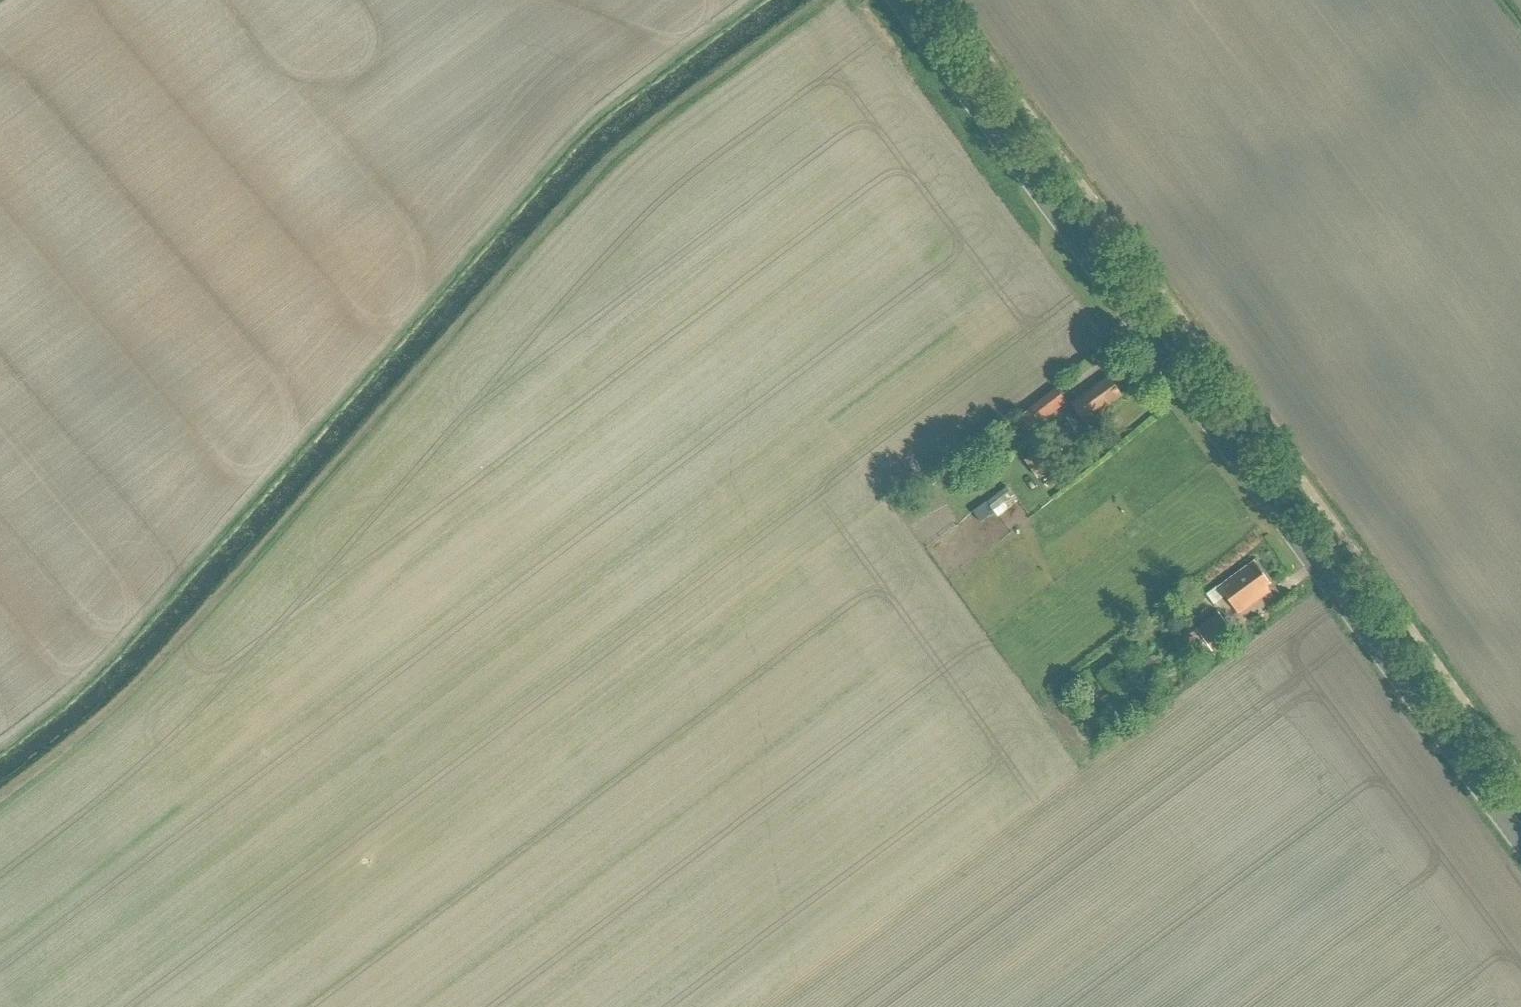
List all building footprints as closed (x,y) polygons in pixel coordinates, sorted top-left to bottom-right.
[(1068,418),(1079,432),(1109,411),(1107,409),(1123,397),(1110,378),(1072,405),(1077,412),(1068,418)] [(1067,404),(1057,390),(1031,410),(1041,424),(1067,404)] [(994,511),(1015,496),(1008,487),(988,502),(994,511)] [(1009,530),(1027,519),(1018,504),(1000,515),(1009,530)] [(1254,563),(1209,597),(1215,605),(1226,596),(1240,616),(1271,593),(1267,588),(1271,585),(1254,563)] [(1235,634),(1220,614),(1197,631),(1212,650),(1216,656),(1227,647),(1223,642),(1235,634)]
